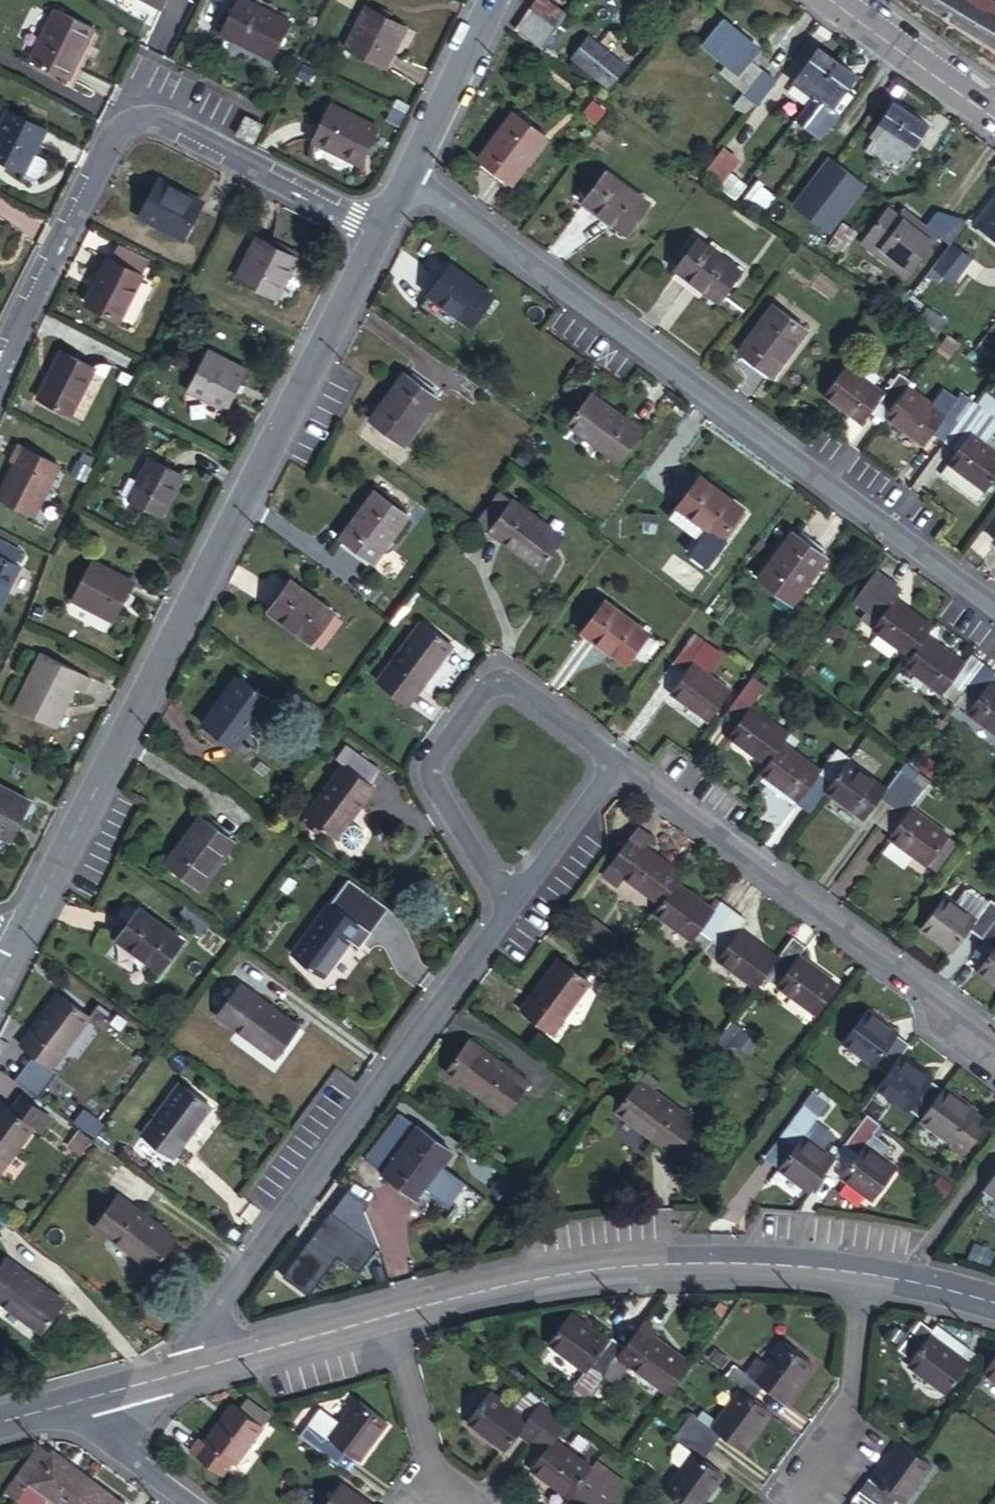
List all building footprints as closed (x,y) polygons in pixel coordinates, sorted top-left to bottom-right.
[(168,11),(173,0),(145,0),(168,11)] [(540,46),(567,10),(554,0),(533,0),(513,27),(540,46)] [(994,47),(994,19),(983,12),(991,1),(990,0),(924,0),(994,47)] [(240,10),(221,47),(273,75),(292,37),(240,10)] [(389,28),(378,23),(366,17),(345,57),(385,77),(406,37),(389,28)] [(380,20),(378,23),(389,28),(390,25),(380,20)] [(55,21),(29,72),(68,93),(94,41),(55,21)] [(703,49),(725,65),(738,75),(750,59),(758,48),(722,22),(703,49)] [(573,55),(599,75),(614,54),(588,34),(573,55)] [(795,80),(813,93),(836,61),(818,48),(795,80)] [(306,53),(301,65),(306,68),(312,57),(306,53)] [(614,54),(599,75),(611,84),(627,64),(614,54)] [(719,73),(744,90),(761,67),(750,59),(738,75),(725,65),(719,73)] [(836,61),(813,93),(796,117),(822,135),(831,122),(833,119),(839,111),(832,106),(855,75),(836,61)] [(756,102),(759,104),(777,79),(761,67),(744,90),(735,103),(749,113),(756,102)] [(347,170),(353,159),(358,149),(369,129),(313,100),(292,142),(347,170)] [(893,158),(902,163),(927,124),(891,101),(873,130),(878,133),(869,147),(891,161),(893,158)] [(0,138),(0,174),(22,186),(33,192),(37,191),(44,177),(43,173),(32,167),(44,142),(8,123),(0,138)] [(521,126),(490,169),(519,191),(551,148),(521,126)] [(726,148),(709,172),(715,176),(722,182),(739,158),(726,148)] [(358,149),(353,159),(358,161),(363,151),(358,149)] [(797,203),(832,228),(865,181),(830,156),(797,203)] [(605,171),(584,199),(629,232),(650,204),(605,171)] [(765,181),(753,198),(765,206),(777,190),(765,181)] [(974,223),(994,238),(994,193),(974,223)] [(158,194),(139,231),(182,253),(201,216),(158,194)] [(902,217),(897,214),(887,206),(862,241),(908,274),(937,232),(906,211),(902,217)] [(902,208),(897,214),(902,217),(906,211),(902,208)] [(830,243),(842,251),(858,228),(845,219),(830,243)] [(696,238),(675,266),(718,298),(739,270),(696,238)] [(932,266),(952,280),(969,255),(949,242),(932,266)] [(114,255),(145,267),(150,256),(118,244),(114,255)] [(253,248),(233,288),(273,309),(294,268),(253,248)] [(119,261),(113,275),(142,289),(148,276),(119,261)] [(450,269),(430,296),(474,330),(495,302),(450,269)] [(142,289),(113,275),(108,272),(99,290),(95,298),(86,316),(121,335),(144,290),(142,289)] [(95,298),(99,290),(96,287),(91,296),(95,298)] [(943,327),(949,319),(931,307),(926,316),(943,327)] [(781,319),(750,361),(778,382),(810,340),(781,319)] [(203,360),(182,401),(223,422),(244,381),(203,360)] [(60,361),(37,408),(69,425),(93,379),(60,361)] [(885,414),(905,387),(907,384),(894,374),(880,391),(843,364),(822,392),(860,419),(867,411),(872,403),(885,414)] [(433,398),(403,375),(371,417),(402,440),(433,398)] [(951,431),(972,403),(959,393),(942,415),(905,387),(885,414),(923,443),(931,431),(938,421),(951,431)] [(590,391),(568,421),(620,459),(642,430),(590,391)] [(867,411),(880,421),(885,414),(872,403),(867,411)] [(943,441),(955,450),(938,473),(975,501),(994,473),(994,454),(981,444),(994,425),(994,422),(972,403),(951,431),(943,441)] [(931,431),(943,441),(951,431),(938,421),(931,431)] [(9,470),(13,473),(20,459),(16,457),(9,470)] [(13,473),(15,474),(0,503),(0,511),(33,529),(60,478),(20,459),(13,473)] [(142,460),(121,500),(163,521),(184,480),(142,460)] [(681,484),(660,513),(690,535),(703,544),(704,543),(724,516),(681,484)] [(371,558),(381,544),(403,515),(406,511),(376,489),(341,536),(371,558)] [(500,492),(492,501),(502,509),(510,499),(500,492)] [(502,509),(492,501),(477,522),(540,569),(563,539),(510,499),(502,509)] [(690,535),(660,513),(653,523),(683,545),(690,535)] [(403,515),(381,544),(386,548),(408,519),(403,515)] [(802,533),(770,577),(798,598),(830,554),(802,533)] [(703,544),(690,535),(683,545),(672,561),(690,574),(709,546),(704,543),(703,544)] [(9,575),(15,563),(0,556),(0,571),(9,575)] [(84,567),(64,606),(113,632),(133,593),(84,567)] [(866,607),(886,579),(874,569),(853,598),(866,607)] [(0,571),(0,606),(14,579),(9,575),(0,571)] [(289,579),(269,607),(288,621),(320,645),(341,617),(289,579)] [(923,633),(928,625),(891,598),(898,588),(886,579),(866,607),(877,616),(869,627),(907,655),(923,633)] [(595,599),(572,631),(614,662),(621,653),(631,660),(648,637),(595,599)] [(288,621),(269,607),(264,613),(284,627),(288,621)] [(425,621),(382,679),(411,701),(455,643),(425,621)] [(692,632),(656,681),(707,719),(729,690),(705,673),(720,653),(692,632)] [(949,684),(960,692),(982,662),(970,654),(964,663),(923,633),(907,655),(902,662),(943,692),(949,684)] [(960,692),(972,701),(965,709),(994,731),(994,686),(987,680),(994,671),(982,662),(960,692)] [(244,669),(238,677),(252,686),(258,679),(244,669)] [(766,683),(752,673),(728,706),(740,715),(727,734),(765,763),(783,739),(788,732),(751,703),(766,683)] [(252,686),(238,677),(204,723),(234,746),(237,742),(244,748),(253,737),(249,735),(245,732),(267,702),(269,698),(252,686)] [(51,741),(60,723),(56,721),(66,699),(31,681),(10,721),(51,741)] [(56,721),(60,723),(70,701),(66,699),(56,721)] [(245,732),(249,735),(271,705),(267,702),(245,732)] [(340,721),(336,717),(326,731),(330,734),(340,721)] [(824,788),(846,758),(848,756),(837,748),(821,768),(783,739),(765,763),(759,771),(799,801),(804,794),(813,780),(824,788)] [(303,811),(309,816),(317,821),(333,834),(372,782),(366,778),(376,766),(343,741),(333,753),(341,760),(303,811)] [(888,807),(912,776),(899,766),(883,787),(846,758),(824,788),(823,789),(860,817),(864,813),(875,798),(888,807)] [(926,786),(912,776),(888,807),(901,817),(890,832),(886,837),(924,865),(947,835),(911,807),(926,786)] [(804,794),(814,800),(823,789),(824,788),(813,780),(804,794)] [(3,849),(24,810),(0,798),(0,847),(3,849)] [(864,813),(877,823),(888,807),(875,798),(864,813)] [(888,807),(877,823),(890,832),(901,817),(888,807)] [(208,810),(174,855),(203,876),(237,832),(208,810)] [(317,821),(309,816),(306,821),(313,827),(317,821)] [(624,876),(660,902),(675,882),(682,873),(644,845),(651,835),(639,826),(602,874),(617,885),(624,876)] [(314,859),(307,854),(302,862),(308,867),(314,859)] [(288,874),(280,884),(286,889),(294,878),(288,874)] [(699,929),(711,939),(733,909),(721,899),(713,910),(708,906),(675,882),(660,902),(653,911),(692,939),(699,929)] [(952,905),(971,919),(984,901),(968,889),(962,890),(952,905)] [(713,910),(721,899),(716,895),(708,906),(713,910)] [(164,929),(120,897),(98,926),(102,928),(97,933),(135,962),(139,957),(143,958),(164,929)] [(994,916),(994,906),(986,899),(984,901),(971,919),(952,905),(941,897),(917,928),(947,950),(963,929),(977,939),(994,916)] [(329,899),(290,951),(320,973),(358,921),(329,899)] [(716,958),(755,986),(770,966),(776,957),(739,929),(747,918),(733,909),(711,939),(724,948),(716,958)] [(977,939),(990,948),(972,972),(994,989),(994,916),(977,939)] [(582,933),(597,943),(608,927),(593,917),(582,933)] [(805,947),(791,937),(776,957),(770,966),(783,976),(776,985),(815,1015),(836,986),(797,957),(805,947)] [(556,954),(518,1006),(549,1029),(588,977),(556,954)] [(236,980),(214,1010),(272,1053),(295,1023),(236,980)] [(62,1006),(30,1048),(59,1070),(91,1027),(62,1006)] [(895,1056),(903,1045),(890,1036),(892,1033),(860,1011),(836,1044),(868,1067),(870,1064),(883,1073),(895,1056)] [(465,1039),(444,1067),(503,1110),(524,1083),(465,1039)] [(917,1118),(938,1089),(925,1080),(927,1078),(895,1056),(883,1073),(872,1088),(903,1110),(904,1109),(917,1118)] [(637,1077),(612,1108),(669,1153),(694,1122),(650,1087),(656,1080),(645,1072),(639,1079),(637,1077)] [(969,1109),(939,1087),(938,1089),(917,1118),(916,1120),(946,1142),(947,1140),(960,1150),(981,1121),(968,1111),(969,1109)] [(1,1103),(23,1119),(33,1105),(12,1089),(1,1103)] [(520,1090),(504,1111),(516,1120),(532,1099),(520,1090)] [(197,1093),(160,1144),(190,1166),(227,1115),(197,1093)] [(23,1119),(0,1102),(0,1149),(23,1119)] [(790,1148),(772,1172),(799,1192),(824,1156),(797,1137),(811,1118),(798,1109),(777,1138),(790,1148)] [(362,1156),(410,1195),(417,1186),(421,1188),(418,1193),(423,1197),(428,1191),(440,1200),(445,1199),(460,1178),(436,1161),(446,1148),(396,1110),(362,1156)] [(868,1130),(874,1121),(861,1112),(840,1142),(852,1151),(835,1174),(861,1193),(885,1160),(875,1153),(884,1141),(868,1130)] [(980,1186),(993,1196),(991,1199),(994,1202),(994,1166),(980,1186)] [(346,1186),(330,1207),(377,1244),(363,1208),(368,1202),(346,1186)] [(306,1239),(281,1272),(307,1292),(337,1253),(358,1269),(377,1244),(330,1207),(310,1233),(317,1239),(313,1245),(306,1239)] [(119,1212),(99,1241),(144,1274),(166,1246),(119,1212)] [(306,1239),(313,1245),(317,1239),(310,1233),(306,1239)] [(0,1275),(0,1309),(27,1329),(48,1300),(5,1269),(0,1275)] [(618,1345),(622,1339),(609,1328),(599,1340),(562,1311),(539,1342),(576,1370),(586,1357),(600,1368),(618,1345)] [(653,1325),(640,1315),(622,1339),(618,1345),(630,1354),(626,1359),(664,1388),(687,1359),(648,1330),(653,1325)] [(942,1390),(964,1361),(956,1354),(963,1345),(933,1322),(928,1328),(916,1319),(895,1346),(907,1356),(904,1361),(942,1390)] [(732,1358),(722,1371),(739,1384),(750,1393),(760,1380),(777,1393),(808,1355),(779,1332),(749,1371),(732,1358)] [(956,1354),(964,1361),(972,1351),(963,1345),(956,1354)] [(979,1371),(994,1383),(994,1349),(979,1371)] [(740,1445),(769,1407),(750,1393),(739,1384),(710,1422),(693,1409),(683,1423),(711,1443),(721,1430),(740,1445)] [(514,1426),(527,1435),(550,1405),(523,1385),(508,1405),(484,1387),(461,1417),(499,1445),(510,1430),(514,1426)] [(238,1405),(259,1421),(265,1413),(244,1398),(238,1405)] [(314,1406),(295,1433),(324,1455),(334,1441),(353,1456),(381,1420),(352,1399),(335,1422),(314,1406)] [(232,1458),(259,1421),(238,1405),(231,1401),(205,1437),(198,1432),(189,1444),(217,1466),(225,1453),(232,1458)] [(562,1494),(566,1488),(585,1463),(548,1435),(563,1416),(550,1405),(527,1435),(540,1445),(537,1450),(525,1465),(562,1494)] [(679,1503),(697,1503),(721,1474),(700,1458),(711,1443),(683,1423),(671,1437),(690,1451),(661,1489),(679,1503)] [(510,1430),(523,1439),(527,1435),(514,1426),(510,1430)] [(527,1435),(523,1439),(537,1450),(540,1445),(527,1435)] [(881,1503),(889,1503),(895,1496),(899,1499),(928,1462),(917,1454),(897,1439),(868,1476),(864,1472),(858,1480),(855,1484),(881,1503)] [(2,1492),(18,1503),(42,1503),(46,1499),(54,1503),(70,1503),(88,1480),(50,1452),(48,1456),(36,1447),(2,1492)] [(573,1503),(605,1503),(601,1501),(617,1481),(588,1459),(585,1463),(566,1488),(578,1497),(573,1503)] [(70,1503),(120,1503),(88,1480),(70,1503)] [(339,1480),(320,1503),(371,1503),(339,1480)] [(846,1496),(851,1500),(848,1503),(881,1503),(855,1484),(846,1496)] [(562,1494),(561,1495),(573,1503),(578,1497),(566,1488),(562,1494)]
